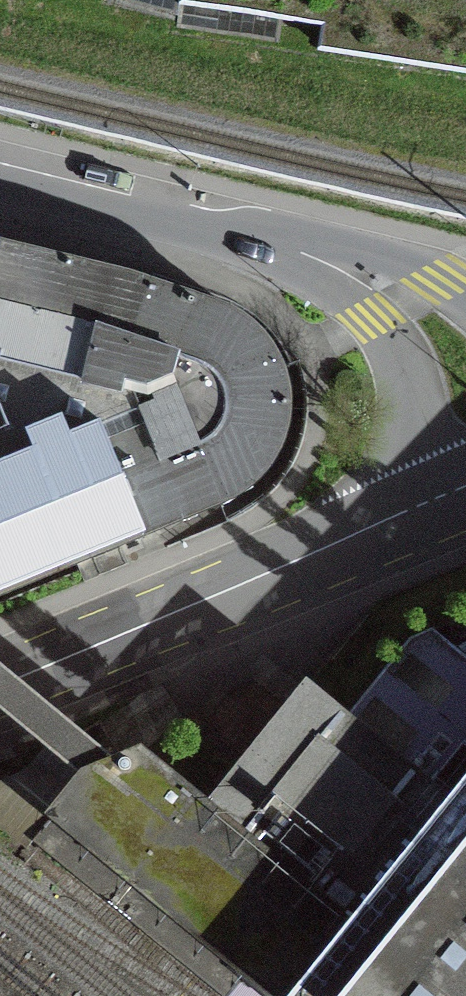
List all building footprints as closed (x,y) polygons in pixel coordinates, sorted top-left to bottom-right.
[(178,4),(320,25),(317,49),(465,71),(465,0),(178,0),(178,4)] [(239,494),(253,483),(275,455),(287,411),(281,368),(255,329),(229,311),(131,277),(0,246),(0,595),(239,494)] [(345,717),(447,796),(465,774),(465,656),(431,629),(410,638),(345,717)] [(0,663),(0,703),(89,774),(121,760),(0,663)] [(307,686),(207,807),(347,922),(447,796),(345,717),(307,686)] [(169,774),(193,764),(176,726),(152,737),(169,774)] [(347,922),(207,807),(139,754),(121,760),(89,774),(83,776),(52,815),(274,995),(286,995),(347,922)] [(447,796),(347,922),(286,995),(465,995),(465,774),(447,796)] [(227,995),(274,995),(52,815),(33,838),(227,995)]
